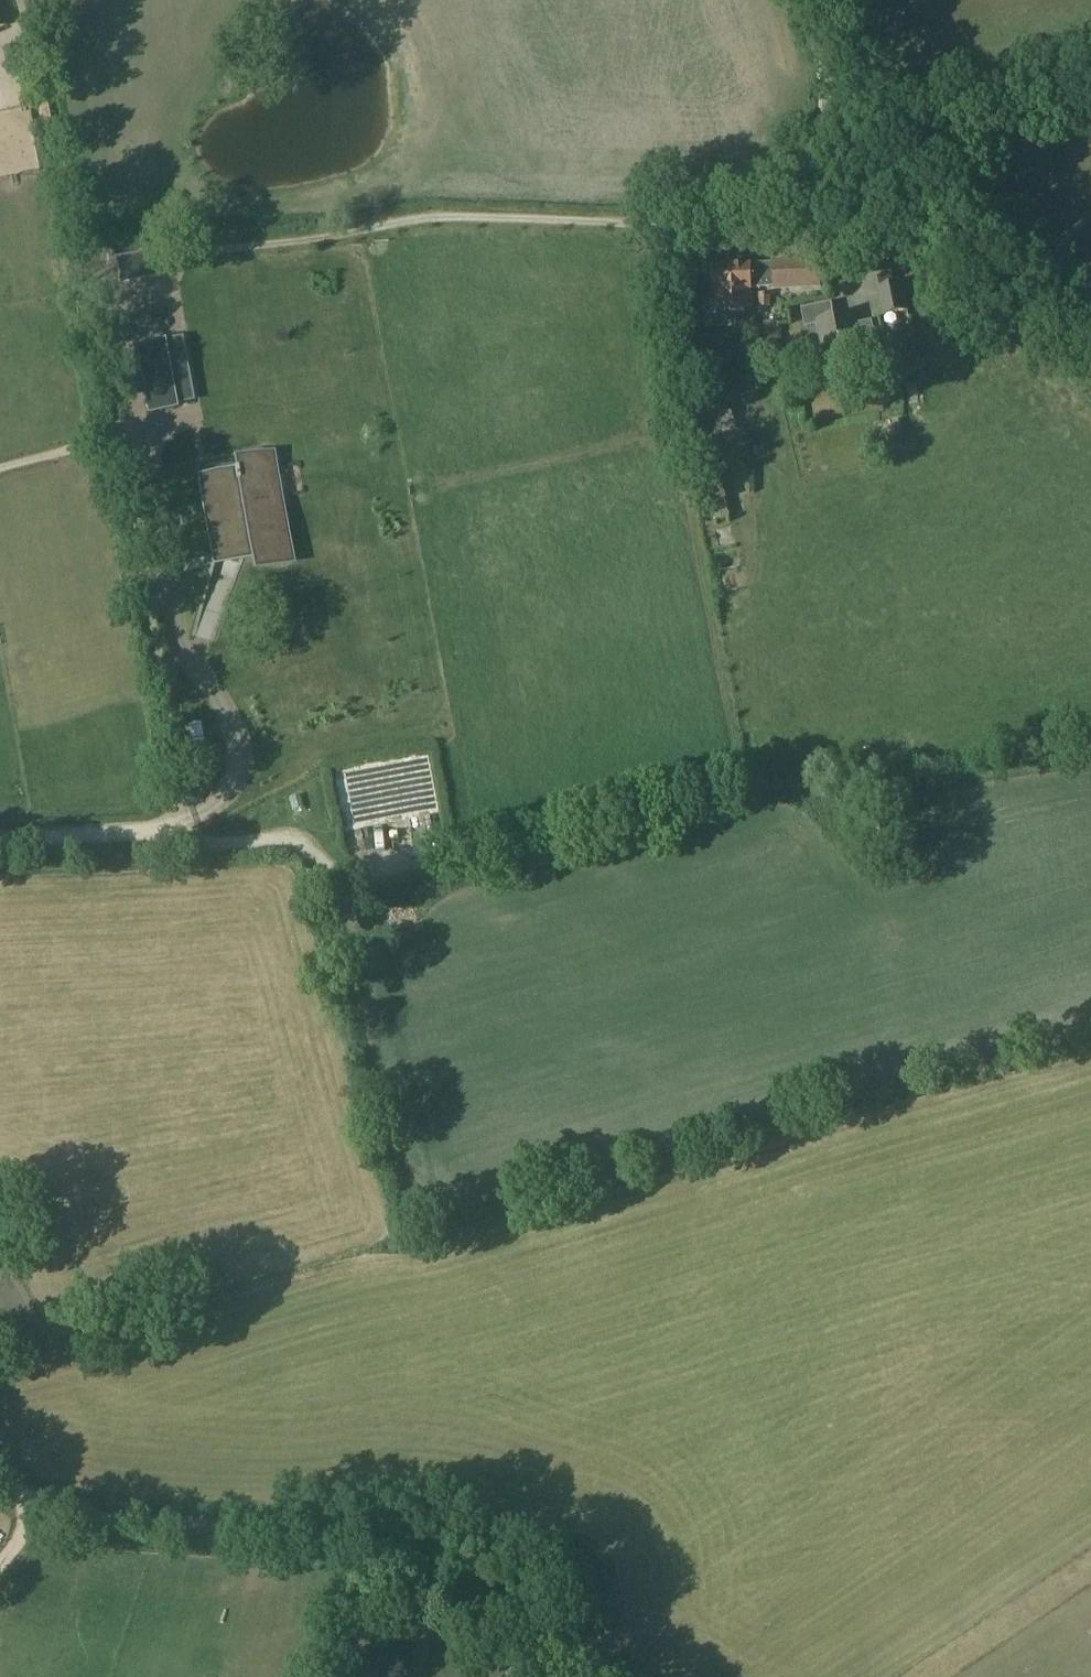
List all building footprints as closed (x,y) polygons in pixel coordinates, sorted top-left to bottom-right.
[(8,27),(1,0),(0,0),(0,29),(8,27)] [(819,258),(772,260),(772,263),(772,288),(772,292),(821,289),(819,258)] [(750,268),(750,267),(715,268),(716,292),(717,310),(751,308),(750,291),(751,291),(751,289),(770,288),(769,267),(750,268)] [(878,289),(883,315),(907,310),(901,284),(878,289)] [(760,296),(760,307),(769,307),(769,295),(760,296)] [(835,318),(832,304),(801,310),(805,329),(818,326),(827,370),(861,363),(851,315),(835,318)] [(765,340),(778,339),(778,322),(765,322),(765,340)] [(180,340),(137,347),(149,410),(173,406),(169,384),(187,381),(180,340)] [(708,437),(709,439),(737,430),(730,406),(688,418),(693,440),(708,437)] [(728,517),(724,500),(711,504),(715,520),(728,517)] [(274,512),(212,523),(221,573),(234,571),(239,599),(296,589),(288,540),(279,542),(274,512)]
